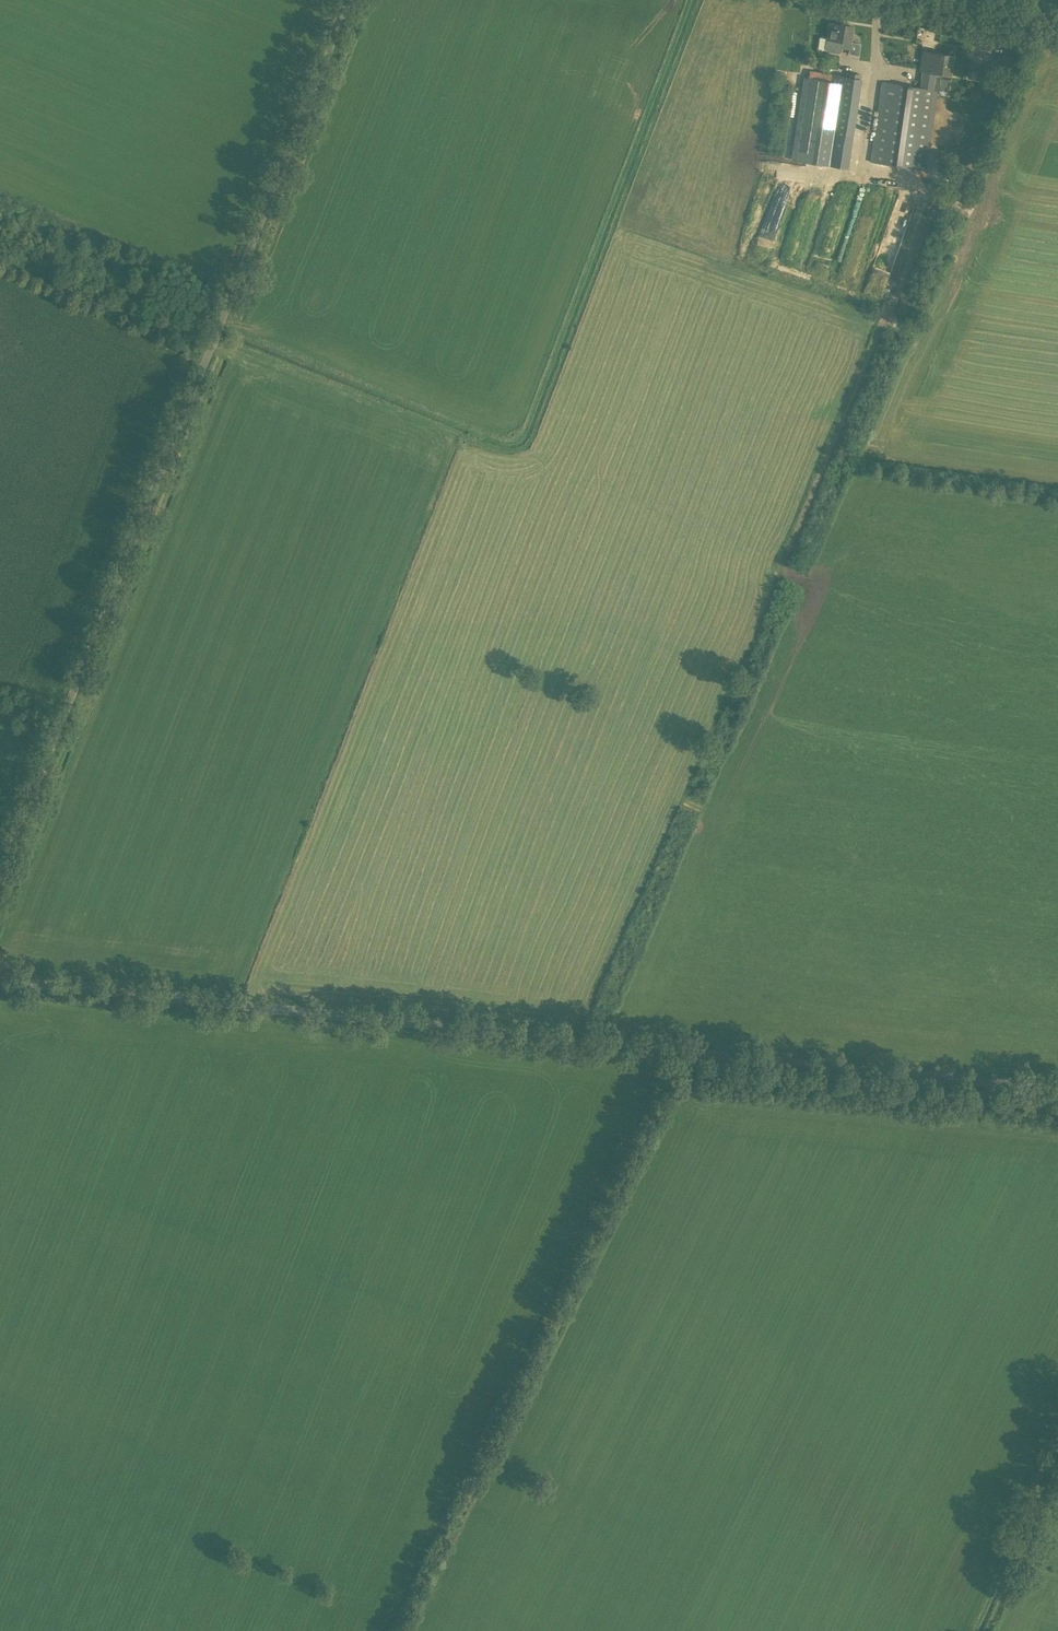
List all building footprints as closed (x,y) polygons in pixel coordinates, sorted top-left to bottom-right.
[(829,23),(827,38),(825,51),(841,53),(843,41),(850,42),(853,26),(829,23)] [(976,39),(975,53),(999,53),(999,40),(976,39)] [(923,70),(920,87),(934,89),(936,72),(950,74),(953,56),(924,52),(922,69),(923,70)] [(985,68),(983,80),(991,81),(993,69),(985,68)] [(852,140),(862,79),(832,74),(823,135),(852,140)] [(934,89),(920,87),(882,81),(871,161),(926,169),(938,90),(934,89)] [(958,161),(959,153),(938,150),(936,157),(958,161)]
